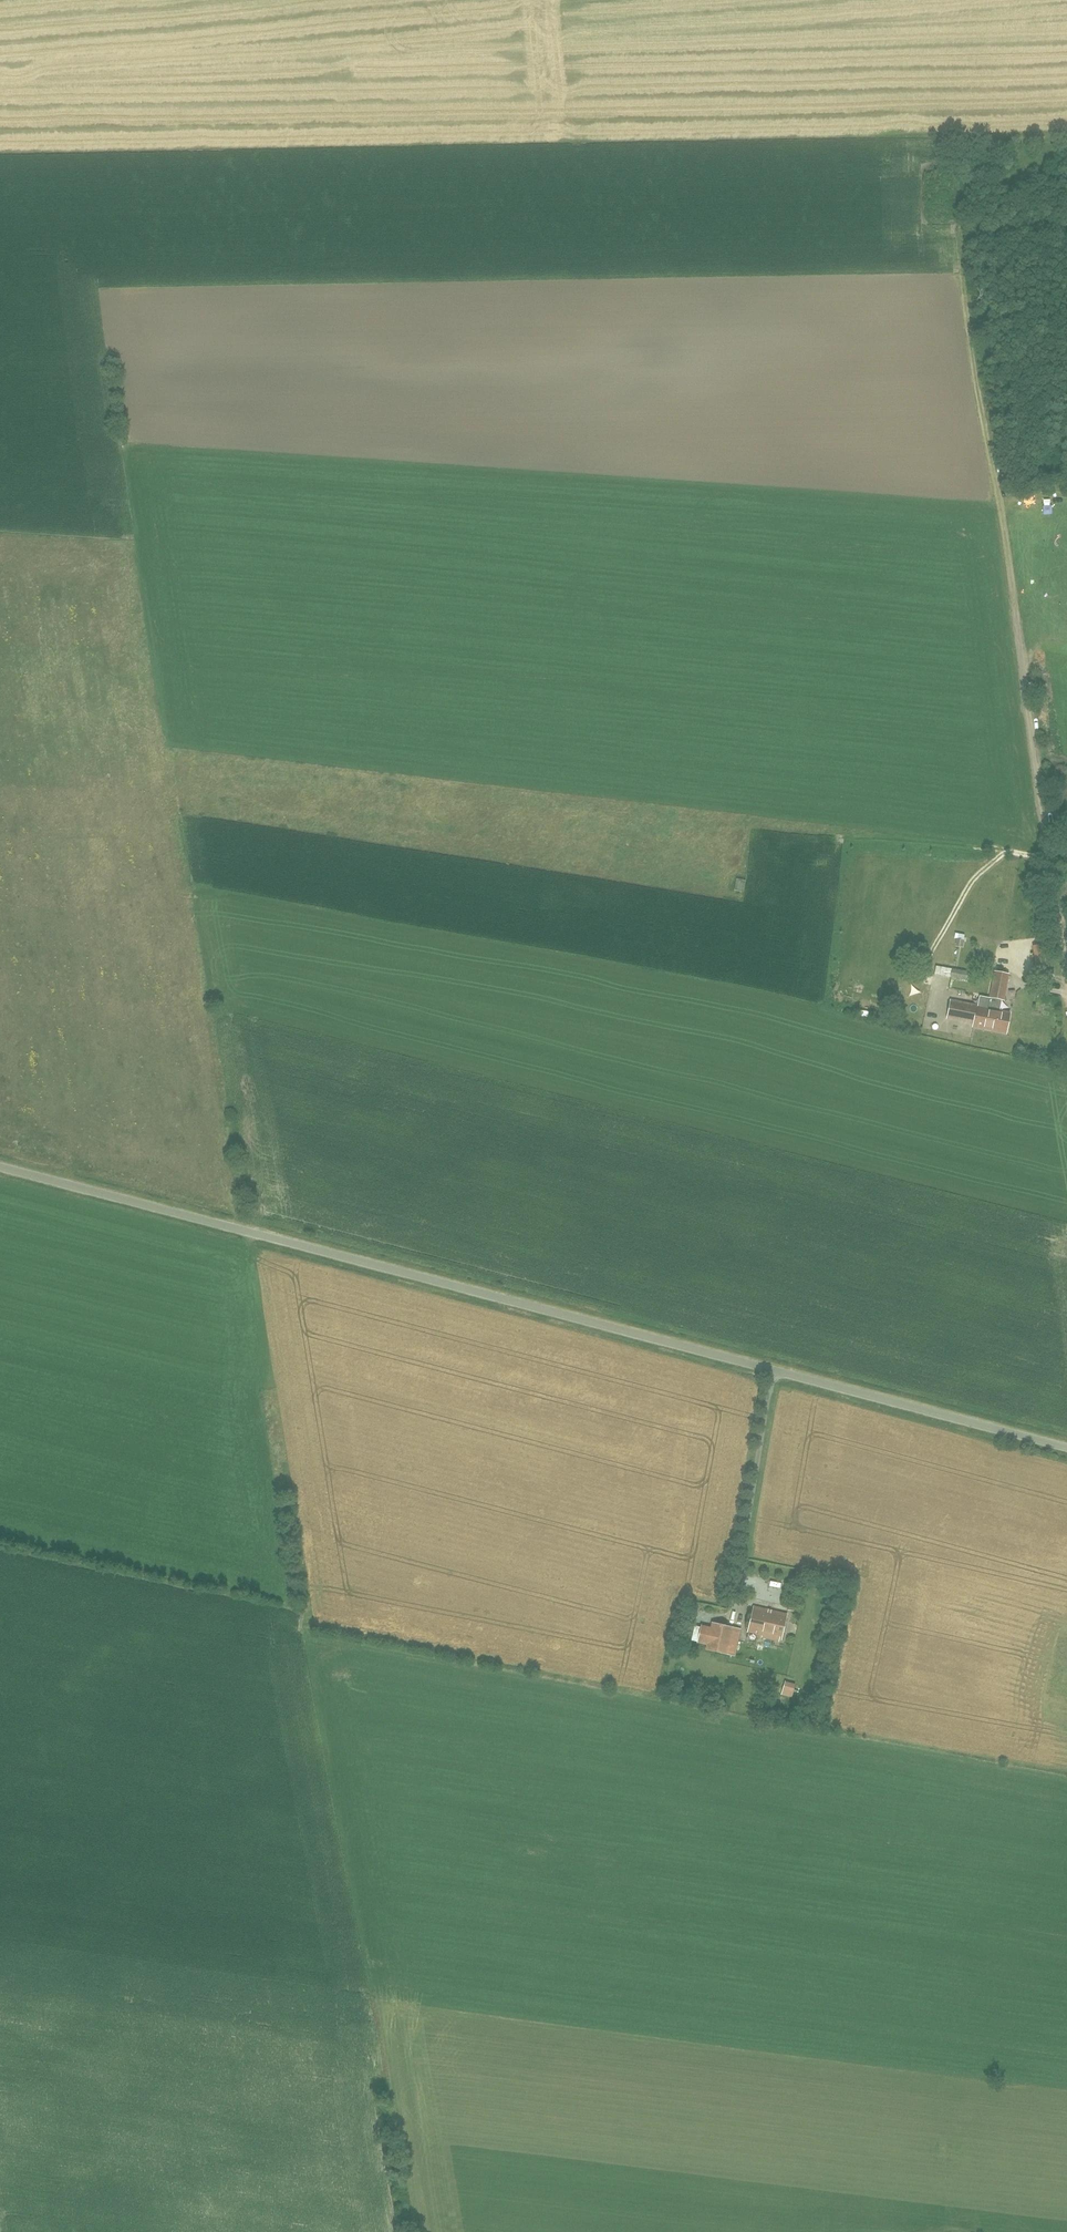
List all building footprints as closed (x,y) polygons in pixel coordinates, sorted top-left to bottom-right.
[(1046,959),(1045,951),(1034,952),(1035,960),(1046,959)] [(968,974),(952,971),(951,979),(967,982),(968,974)] [(985,1029),(992,1030),(992,1032),(1006,1035),(1009,1016),(996,1013),(997,1007),(1000,1007),(1001,1000),(1004,1000),(1009,975),(995,972),(987,1013),(977,1011),(978,1008),(951,1003),(947,1020),(974,1025),(973,1028),(985,1030),(985,1029)] [(761,1637),(774,1640),(779,1641),(779,1639),(781,1640),(783,1632),(785,1633),(787,1623),(785,1623),(787,1615),(754,1607),(748,1631),(762,1635),(761,1637)] [(727,1654),(733,1628),(713,1623),(711,1629),(702,1626),(698,1642),(708,1645),(706,1649),(727,1654)] [(793,1695),(795,1685),(785,1682),(782,1693),(793,1695)]
